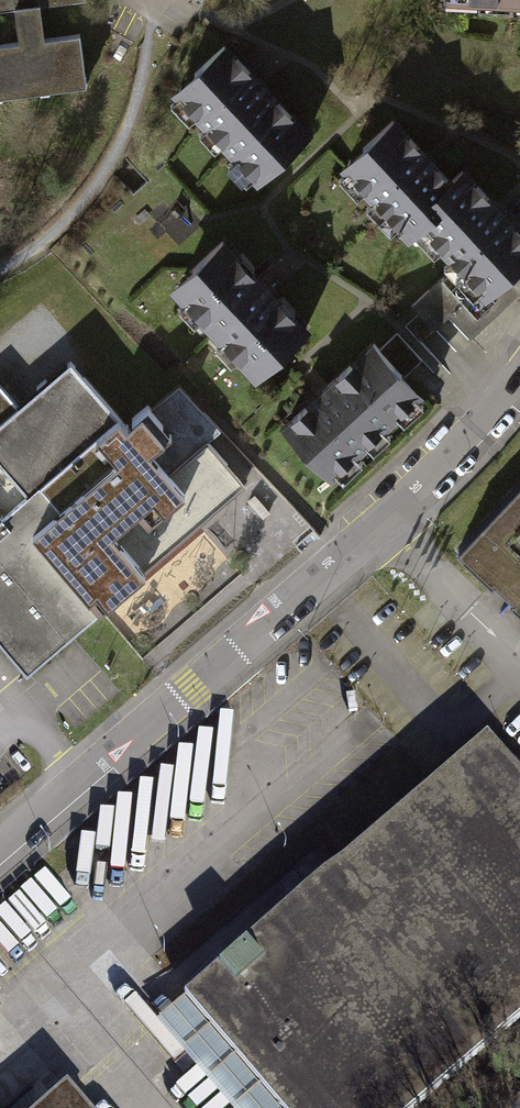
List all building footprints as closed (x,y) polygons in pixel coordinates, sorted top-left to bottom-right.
[(2,98),(2,95),(40,91),(40,93),(49,92),(49,89),(86,84),(80,34),(44,38),(40,5),(84,0),(0,0),(0,98),(2,98)] [(432,6),(519,11),(519,0),(432,0),(432,6)] [(253,82),(221,49),(170,97),(176,103),(171,108),(189,127),(195,122),(205,133),(200,139),(215,155),(220,150),(235,165),(230,169),(246,186),(251,180),(256,185),(306,138),(253,82)] [(424,155),(397,124),(344,172),(410,246),(417,240),(444,219),(430,203),(451,184),(424,155)] [(451,184),(430,203),(444,219),(417,240),(435,261),(441,256),(450,267),(445,271),(449,275),(414,307),(436,332),(452,317),(473,340),(498,317),(519,297),(519,292),(512,283),(519,276),(519,229),(499,207),(466,170),(451,184)] [(313,332),(226,237),(173,286),(189,304),(184,309),(198,324),(201,321),(221,342),(216,347),(235,367),(240,362),(258,382),(313,332)] [(398,332),(383,345),(407,371),(421,358),(398,332)] [(383,345),(372,333),(279,419),(331,475),(336,471),(342,477),(362,458),(357,452),(367,443),(372,449),(391,431),(385,425),(398,413),(403,419),(423,400),(417,393),(423,388),(407,371),(383,345)] [(0,380),(0,643),(27,676),(146,576),(141,570),(242,485),(207,443),(222,430),(185,386),(149,417),(133,430),(74,360),(21,404),(0,380)] [(457,554),(519,613),(519,486),(457,554)] [(255,496),(249,502),(264,519),(271,513),(255,496)] [(483,735),(180,998),(245,1073),(276,1107),(424,1107),(519,1025),(519,778),(483,735)] [(67,1095),(52,1107),(78,1107),(67,1095)]
